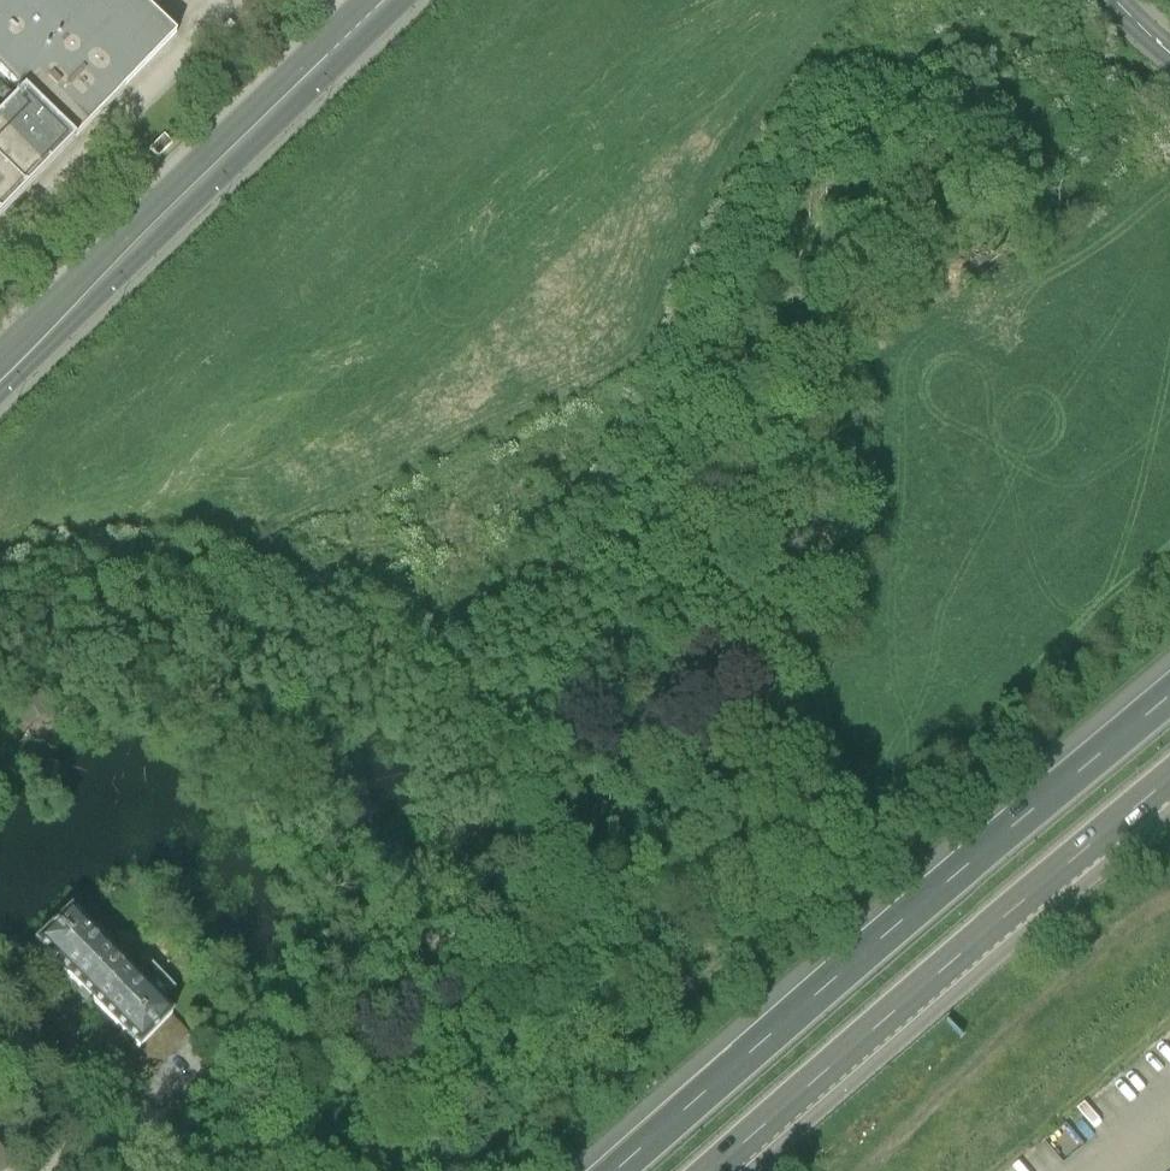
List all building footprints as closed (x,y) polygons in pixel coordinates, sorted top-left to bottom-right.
[(22,96),(74,144),(176,37),(150,11),(161,0),(0,0),(0,74),(22,96)] [(0,119),(0,220),(74,144),(22,96),(0,119)] [(173,1016),(160,1002),(171,991),(149,968),(137,979),(71,910),(14,964),(27,978),(30,975),(33,978),(49,963),(46,960),(49,957),(138,1049),(171,1017),(173,1016)] [(188,1035),(171,1017),(138,1049),(115,1072),(134,1090),(188,1035)] [(11,1162),(0,1152),(0,1170),(3,1170),(11,1162)]
